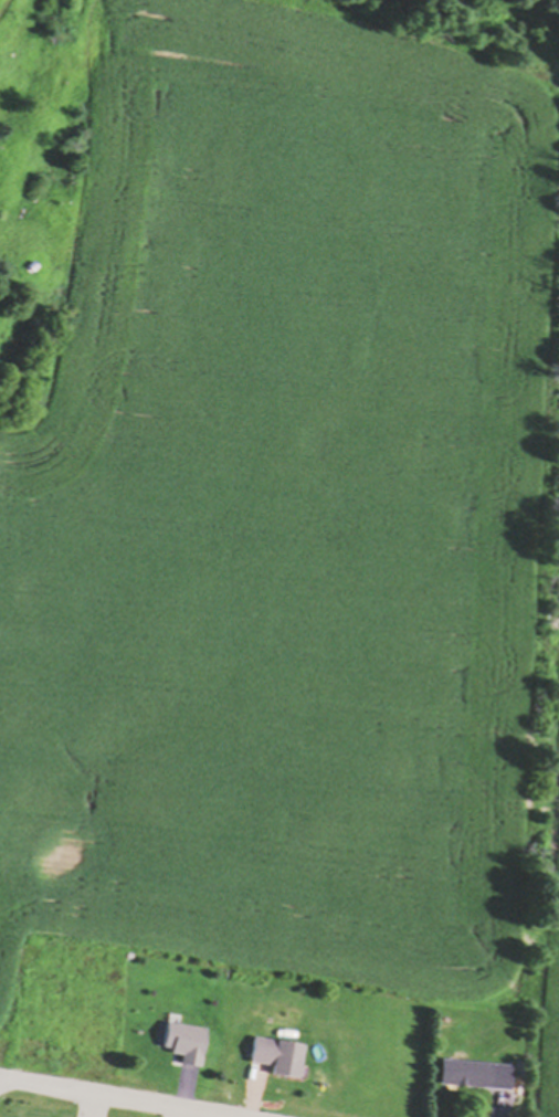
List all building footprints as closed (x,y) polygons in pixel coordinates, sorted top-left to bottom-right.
[(206,1068),(210,1029),(170,1025),(167,1053),(183,1055),(182,1066),(206,1068)] [(305,1079),(309,1045),(255,1038),(252,1064),(278,1067),(277,1076),(305,1079)] [(517,1066),(445,1061),(443,1085),(515,1090),(517,1066)]
